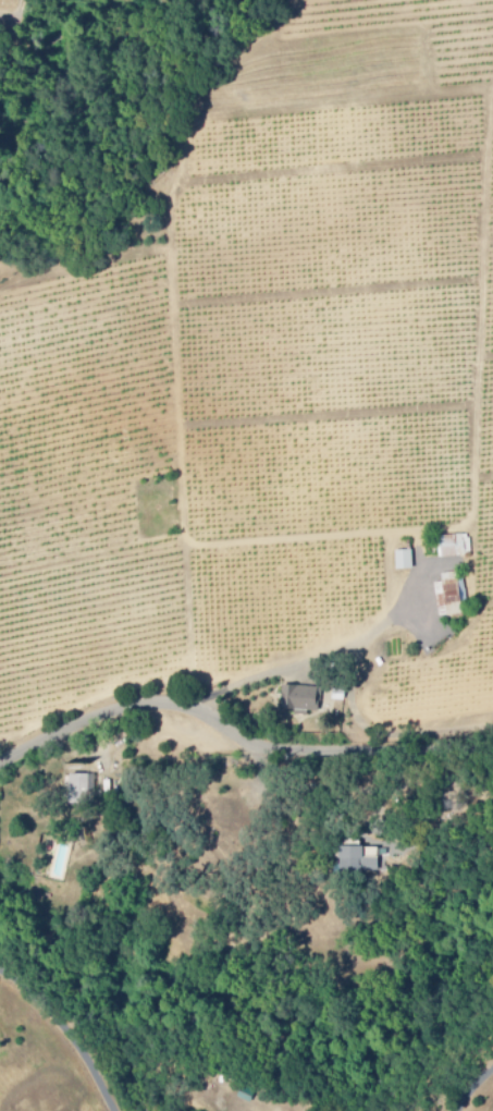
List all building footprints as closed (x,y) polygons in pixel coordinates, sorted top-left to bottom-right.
[(441,560),(473,556),(471,536),(439,540),(441,560)] [(414,571),(414,552),(398,553),(398,571),(414,571)] [(440,617),(465,613),(464,606),(466,605),(462,574),(446,577),(447,583),(435,585),(440,617)] [(320,689),(285,687),(284,714),(310,715),(310,713),(319,713),(320,689)] [(91,777),(69,777),(70,806),(92,805),(91,777)]
